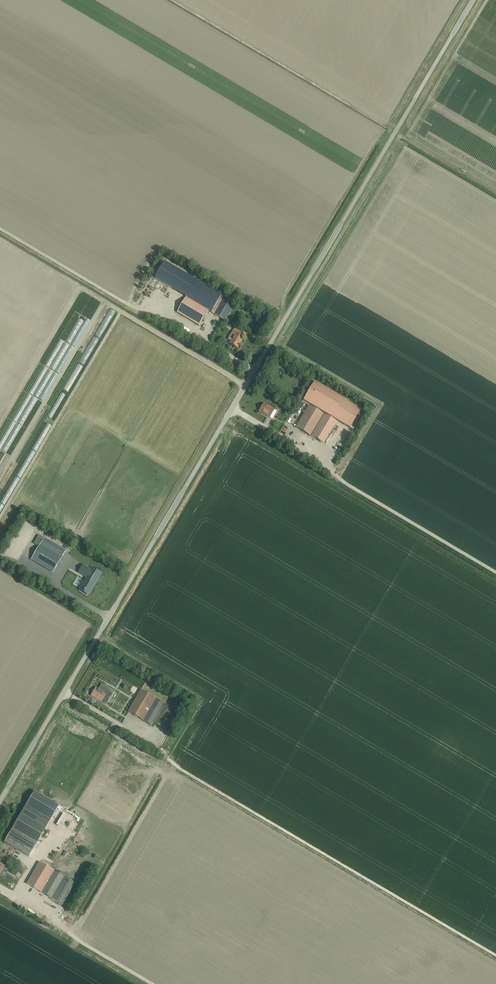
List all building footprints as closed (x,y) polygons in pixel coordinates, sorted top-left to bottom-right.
[(214,308),(221,296),(221,295),(164,261),(155,278),(186,297),(208,309),(212,312),(214,308)] [(149,310),(155,310),(155,299),(155,296),(157,296),(157,289),(152,289),(153,300),(148,300),(149,310)] [(235,304),(221,296),(214,308),(217,310),(214,314),(225,320),(235,304)] [(186,297),(177,312),(199,325),(208,309),(186,297)] [(237,348),(244,337),(236,333),(229,343),(237,348)] [(287,379),(291,375),(286,370),(282,374),(287,379)] [(303,400),(350,428),(361,410),(314,382),(303,400)] [(271,415),(273,416),(274,413),(273,412),(274,410),(264,403),(259,411),(269,418),(271,415)] [(324,415),(312,408),(309,406),(296,427),(312,437),(324,415)] [(290,414),(285,421),(289,424),(294,417),(290,414)] [(337,423),(324,415),(312,437),(324,444),(337,423)] [(87,502),(91,495),(66,482),(62,488),(87,502)] [(80,514),(85,505),(60,492),(57,498),(76,508),(75,511),(80,514)] [(49,515),(63,521),(63,520),(72,525),(74,521),(51,510),(49,515)] [(65,551),(44,538),(39,546),(61,558),(65,551)] [(53,572),(61,558),(39,546),(31,559),(53,572)] [(83,565),(78,573),(86,577),(86,579),(87,579),(82,589),(84,590),(85,591),(89,593),(101,573),(92,568),(91,570),(83,565)] [(128,712),(144,721),(156,699),(133,686),(130,691),(137,695),(128,712)] [(102,702),(106,694),(96,688),(91,696),(102,702)] [(164,704),(156,699),(144,721),(152,725),(153,722),(164,704)] [(164,704),(153,722),(161,727),(172,708),(164,704)] [(36,791),(13,830),(35,843),(58,805),(36,791)] [(36,844),(35,843),(13,830),(12,829),(4,843),(29,857),(36,844)] [(55,871),(39,862),(27,884),(42,893),(55,871)] [(65,877),(55,871),(42,893),(52,899),(65,877)] [(65,877),(52,899),(62,905),(75,883),(65,877)]
